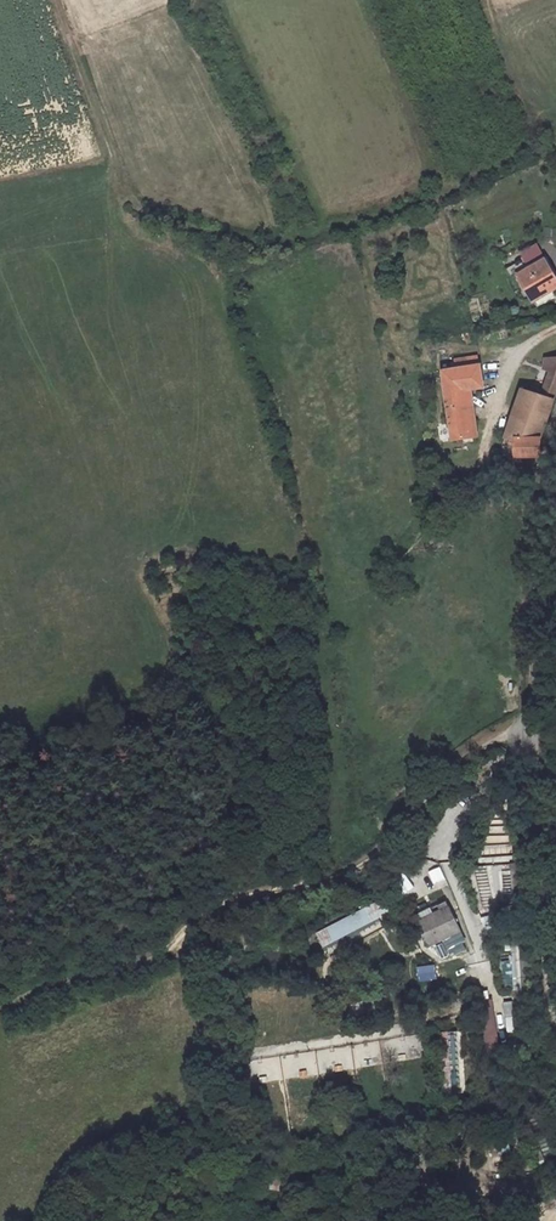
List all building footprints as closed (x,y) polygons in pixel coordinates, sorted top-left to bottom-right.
[(533,298),(555,283),(555,278),(543,258),(518,274),(533,298)] [(538,355),(536,365),(543,367),(533,391),(515,386),(499,433),(507,436),(508,453),(533,452),(536,428),(546,399),(555,368),(555,353),(538,355)] [(468,434),(467,421),(461,422),(456,388),(462,387),(475,384),(472,362),(436,369),(445,439),(457,436),(465,434),(468,434)] [(467,421),(462,387),(456,388),(461,422),(467,421)] [(465,434),(457,436),(458,442),(467,440),(465,434)] [(520,802),(510,803),(512,848),(522,847),(520,802)] [(468,868),(477,911),(484,910),(476,870),(476,868),(513,867),(516,923),(527,923),(524,859),(475,861),(474,868),(468,868)] [(317,931),(324,944),(379,917),(377,912),(387,908),(382,898),(317,931)] [(444,900),(412,917),(428,948),(460,932),(444,900)] [(493,916),(480,920),(485,928),(488,942),(502,938),(499,924),(496,925),(493,916)] [(450,955),(468,947),(461,933),(443,941),(450,955)] [(510,941),(505,941),(510,993),(514,992),(510,941)] [(444,987),(435,988),(436,997),(445,996),(444,987)] [(491,1001),(472,1003),(479,1067),(498,1064),(491,1001)] [(506,1032),(515,1031),(512,1001),(503,1002),(506,1032)] [(441,1043),(462,1041),(462,1029),(440,1030),(441,1043)] [(271,1080),(382,1064),(378,1042),(267,1058),(271,1080)] [(444,1071),(451,1071),(450,1053),(442,1054),(444,1071)] [(511,1075),(494,1077),(496,1088),(512,1085),(511,1075)] [(521,1112),(515,1114),(530,1156),(535,1155),(521,1112)] [(492,1155),(512,1151),(511,1144),(491,1148),(492,1155)]
